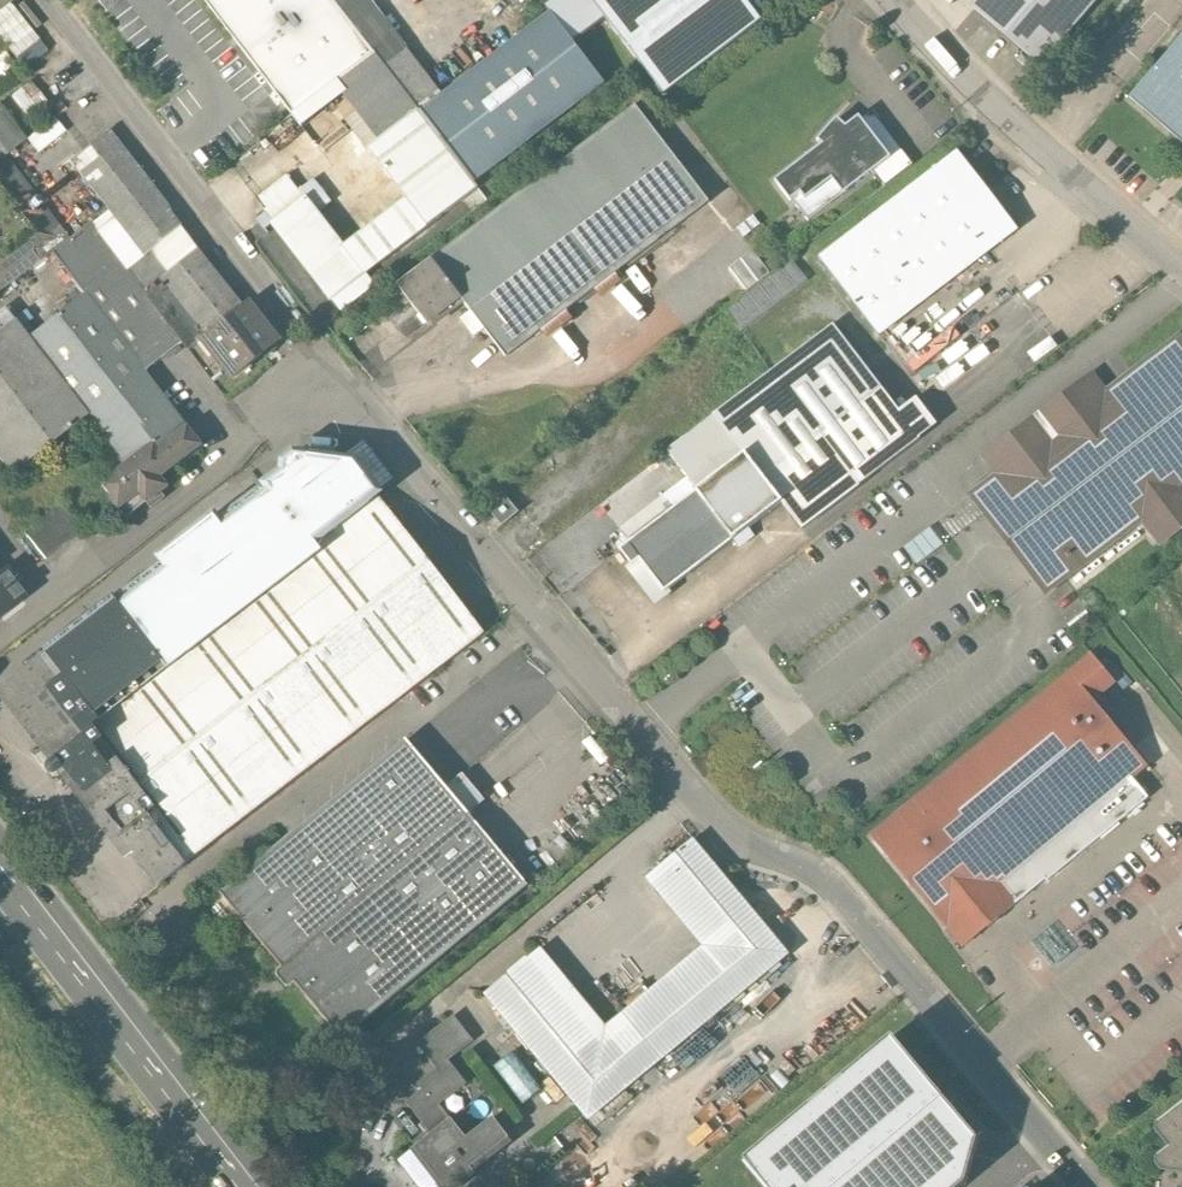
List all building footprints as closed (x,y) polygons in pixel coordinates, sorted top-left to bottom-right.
[(293,114),(338,81),(372,55),(331,0),(204,0),(293,114)] [(384,69),(407,51),(368,0),(331,0),(372,55),(384,69)] [(591,0),(554,0),(545,7),(552,16),(574,46),(608,21),(596,6),(591,0)] [(664,95),(760,22),(743,0),(604,0),(596,6),(608,21),(664,95)] [(1089,0),(967,0),(1038,60),(1089,0)] [(9,8),(0,15),(0,42),(23,71),(46,54),(9,8)] [(442,97),(419,115),(472,184),(604,86),(574,46),(552,16),(442,97)] [(1181,145),(1181,37),(1129,100),(1181,145)] [(384,69),(419,115),(442,97),(407,51),(384,69)] [(286,176),(256,199),(275,224),(273,227),(331,301),(477,189),(472,184),(419,115),(384,69),(372,55),(338,81),(384,141),(369,152),(406,200),(344,247),(307,199),(304,200),(286,176)] [(3,158),(27,140),(1,105),(0,106),(0,153),(3,158)] [(707,202),(634,107),(434,261),(462,299),(507,356),(707,202)] [(777,182),(808,224),(874,177),(883,188),(912,167),(872,113),(847,132),(836,123),(818,151),(777,182)] [(244,313),(108,136),(70,165),(111,219),(95,231),(183,346),(190,355),(200,348),(244,313)] [(48,256),(67,241),(3,158),(0,153),(0,198),(33,241),(0,265),(0,292),(48,256)] [(987,192),(957,154),(819,260),(881,339),(1018,232),(987,192)] [(183,346),(95,231),(91,226),(67,241),(48,256),(84,304),(142,378),(183,346)] [(723,304),(738,328),(809,283),(794,259),(723,304)] [(434,261),(400,286),(429,324),(462,299),(434,261)] [(84,304),(27,346),(84,423),(122,475),(155,448),(158,452),(184,431),(142,378),(84,304)] [(200,348),(232,388),(276,352),(244,313),(200,348)] [(7,481),(84,423),(27,346),(6,317),(0,322),(0,472),(7,481)] [(835,328),(669,454),(689,479),(621,531),(631,544),(619,553),(631,569),(624,574),(649,607),(782,507),(803,534),(939,431),(918,403),(902,416),(835,328)] [(975,497),(1049,593),(1140,524),(1158,548),(1181,529),(1181,496),(1179,493),(1181,491),(1181,342),(1179,338),(1105,395),(1090,376),(984,458),(1000,477),(975,497)] [(200,451),(184,431),(158,452),(155,448),(122,475),(100,492),(119,515),(138,500),(146,510),(166,494),(159,484),(200,451)] [(480,634),(349,464),(299,455),(1,691),(158,882),(480,634)] [(81,533),(61,508),(25,536),(45,562),(81,533)] [(24,597),(1,567),(0,567),(0,615),(24,597)] [(872,838),(950,934),(1004,890),(1016,905),(1079,854),(1064,836),(1148,767),(1090,697),(1112,679),(1093,657),(872,838)] [(530,883),(405,738),(219,897),(341,1043),(530,883)] [(696,850),(647,892),(703,959),(609,1038),(542,964),(486,1012),(593,1137),(794,963),(696,850)] [(435,1139),(451,1127),(438,1111),(467,1088),(449,1065),(474,1046),(452,1017),(415,1046),(437,1074),(420,1088),(426,1096),(410,1108),(435,1139)] [(765,1186),(964,1186),(967,1185),(974,1156),(979,1139),(892,1036),(743,1161),(765,1186)] [(516,1051),(495,1064),(519,1103),(541,1090),(516,1051)] [(1156,1120),(1156,1134),(1166,1146),(1156,1155),(1155,1165),(1160,1172),(1181,1173),(1181,1100),(1156,1120)] [(438,1186),(467,1186),(473,1182),(470,1177),(511,1144),(493,1122),(465,1144),(451,1127),(435,1139),(415,1157),(438,1186)]
